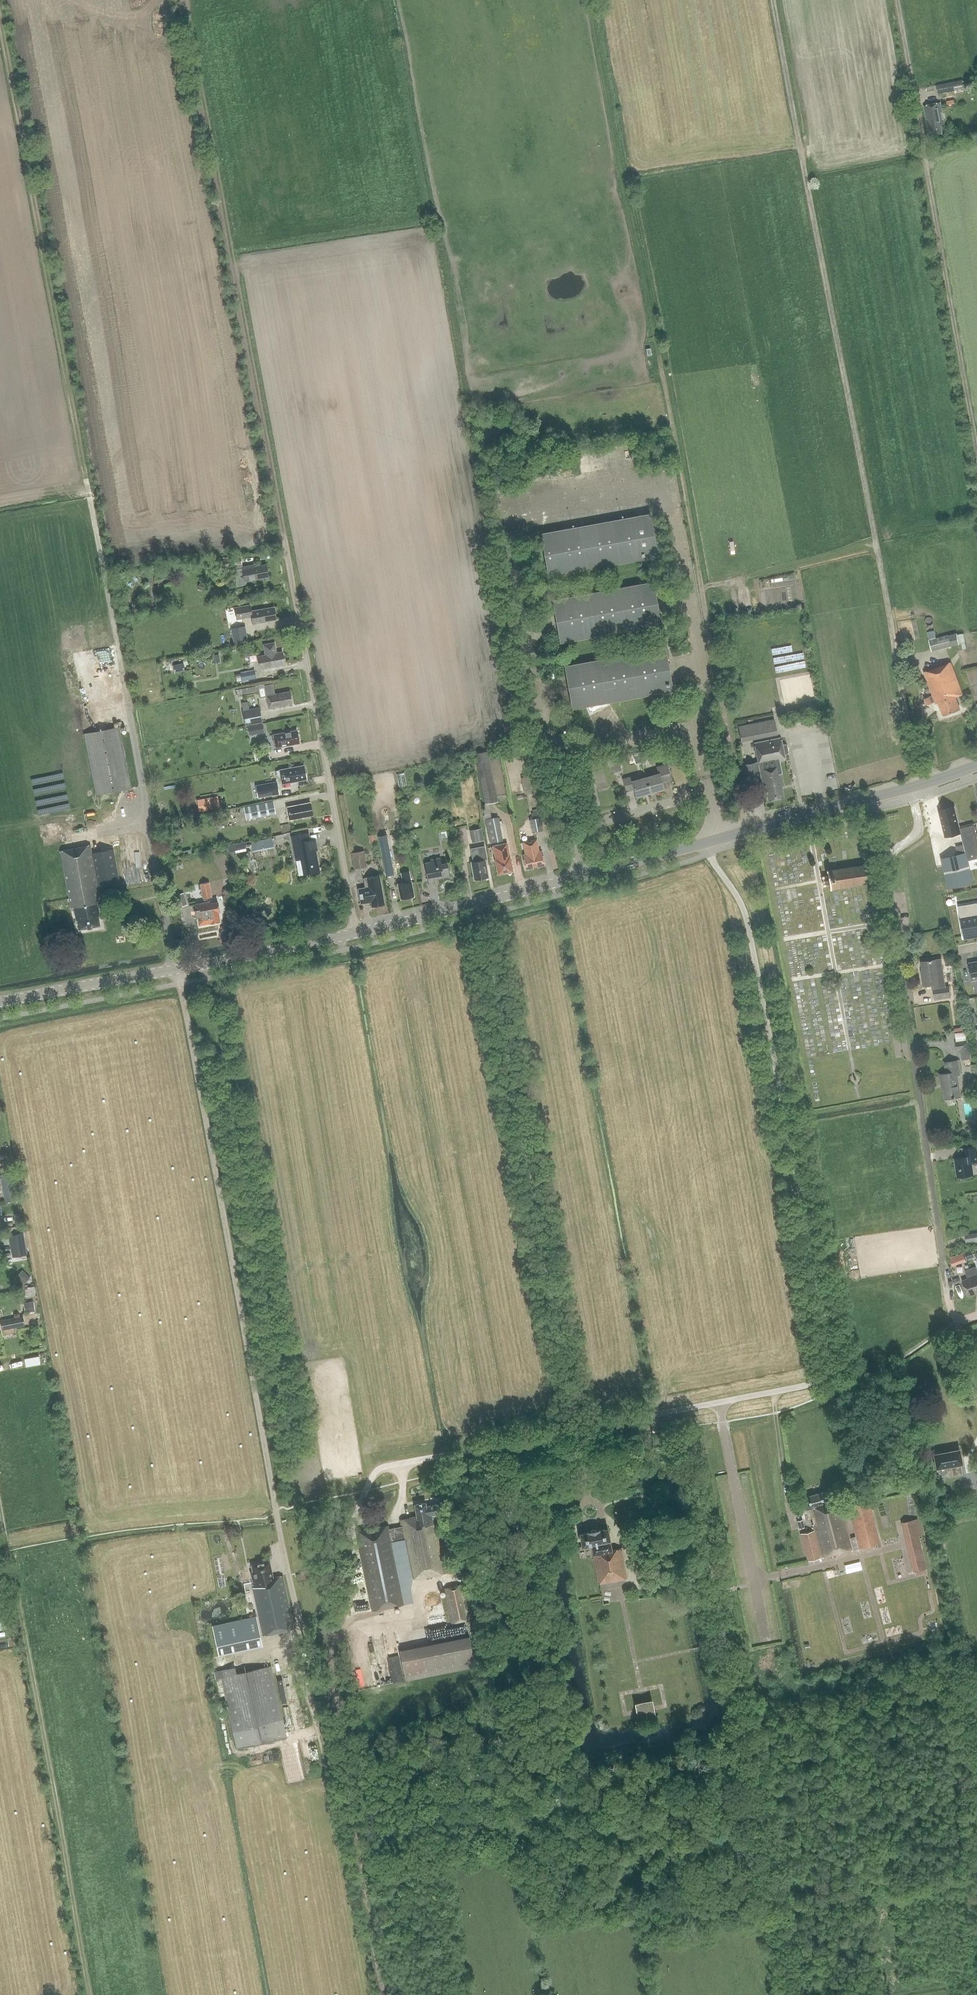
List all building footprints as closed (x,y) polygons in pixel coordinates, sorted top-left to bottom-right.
[(950,83),(937,85),(939,94),(951,92),(964,90),(962,81),(950,83)] [(940,125),(944,124),(940,103),(924,106),(928,128),(929,127),(930,132),(932,132),(933,135),(942,133),(940,125)] [(554,441),(556,448),(562,446),(560,439),(554,441)] [(650,514),(540,533),(548,576),(658,557),(650,514)] [(236,566),(237,569),(233,570),(237,587),(247,585),(246,581),(268,577),(266,564),(243,569),(240,557),(221,560),(223,568),(236,566)] [(653,581),(552,600),(560,642),(661,624),(653,581)] [(274,607),(251,611),(250,604),(234,607),(236,619),(251,616),(253,624),(276,620),(274,607)] [(231,628),(233,643),(248,640),(245,626),(231,628)] [(931,651),(951,646),(951,644),(957,643),(955,635),(948,636),(948,635),(936,638),(934,631),(927,632),(929,640),(928,640),(931,651)] [(259,656),(261,669),(285,664),(282,651),(276,653),(274,643),(264,645),(266,655),(259,656)] [(665,647),(564,666),(572,709),(673,690),(665,647)] [(211,655),(212,663),(220,662),(219,654),(211,655)] [(955,697),(963,694),(951,662),(924,672),(933,697),(930,698),(929,696),(923,699),(926,705),(932,703),(934,702),(935,704),(938,703),(943,716),(960,709),(955,697)] [(254,670),(237,673),(238,679),(241,679),(242,681),(255,678),(254,670)] [(257,686),(236,690),(238,697),(259,692),(257,686)] [(269,708),(292,704),(290,691),(266,696),(269,708)] [(259,708),(242,711),(245,726),(262,723),(259,708)] [(777,734),(774,719),(739,727),(742,741),(777,734)] [(262,724),(255,725),(256,734),(264,732),(262,724)] [(84,734),(95,795),(130,788),(119,727),(84,734)] [(276,747),(299,743),(297,730),(273,735),(276,747)] [(785,760),(784,754),(787,754),(788,752),(787,745),(785,744),(782,745),(781,738),(754,743),(754,744),(758,762),(742,765),(745,783),(758,780),(759,785),(762,785),(763,793),(766,792),(768,801),(784,798),(781,787),(784,786),(781,774),(782,774),(780,761),(785,760)] [(256,752),(258,761),(270,759),(268,749),(256,752)] [(498,802),(487,751),(474,754),(485,804),(498,802)] [(669,764),(676,762),(673,752),(666,754),(669,764)] [(617,757),(606,760),(610,773),(621,769),(617,757)] [(659,773),(645,777),(650,793),(664,789),(662,782),(671,780),(667,764),(657,767),(659,773)] [(277,776),(281,775),(282,783),(306,779),(303,766),(276,771),(277,776)] [(521,777),(524,793),(537,791),(533,775),(521,777)] [(636,797),(650,793),(645,777),(632,781),(631,777),(622,779),(626,792),(634,789),(636,797)] [(279,793),(277,784),(263,787),(265,796),(279,793)] [(201,810),(221,807),(219,794),(199,798),(201,810)] [(244,807),(246,819),(276,813),(273,801),(244,807)] [(289,819),(312,815),(310,803),(287,807),(289,819)] [(954,807),(938,811),(945,837),(960,833),(965,853),(941,859),(948,888),(973,882),(968,861),(976,859),(976,841),(973,824),(959,827),(954,807)] [(543,830),(539,812),(531,814),(532,818),(529,819),(532,832),(543,830)] [(485,819),(490,843),(502,841),(498,817),(485,819)] [(470,830),(472,842),(481,841),(479,829),(470,830)] [(289,831),(277,835),(279,840),(290,837),(289,831)] [(304,875),(319,872),(315,851),(317,850),(315,839),(310,840),(308,833),(291,836),(296,860),(301,859),(304,875)] [(394,874),(387,835),(378,836),(386,876),(394,874)] [(272,838),(251,842),(253,850),(274,846),(272,838)] [(541,851),(539,852),(536,840),(525,843),(527,854),(523,855),(526,869),(544,865),(541,851)] [(492,846),(495,859),(494,859),(498,874),(507,872),(508,874),(511,873),(511,872),(513,871),(507,843),(492,846)] [(97,886),(119,882),(113,849),(91,853),(90,846),(61,851),(71,908),(74,908),(76,920),(77,920),(79,930),(100,926),(98,916),(99,916),(97,903),(100,902),(97,886)] [(472,849),(474,861),(472,862),(471,862),(475,881),(475,882),(478,881),(479,879),(486,878),(488,878),(484,860),(488,860),(486,846),(472,849)] [(351,852),(354,868),(366,866),(363,850),(351,852)] [(437,878),(449,876),(447,863),(441,864),(440,858),(430,860),(430,862),(424,863),(428,884),(435,883),(434,877),(437,876),(437,878)] [(830,889),(867,883),(864,864),(826,871),(827,876),(822,876),(823,885),(829,884),(830,889)] [(414,897),(409,875),(409,871),(401,873),(403,883),(398,884),(401,899),(414,897)] [(363,878),(365,888),(358,889),(361,903),(371,901),(372,906),(384,904),(379,875),(363,878)] [(203,899),(212,898),(209,882),(200,883),(203,899)] [(181,907),(188,905),(183,893),(177,895),(181,907)] [(199,924),(211,922),(214,923),(216,922),(218,921),(219,921),(218,912),(219,911),(217,902),(209,904),(209,902),(195,904),(196,910),(195,911),(196,915),(197,915),(199,924)] [(963,936),(976,934),(976,903),(970,904),(971,914),(959,916),(963,936)] [(889,948),(883,949),(885,960),(891,959),(889,948)] [(934,998),(950,997),(949,986),(938,988),(938,984),(940,984),(936,959),(921,961),(923,975),(922,975),(923,985),(933,984),(934,998)] [(976,980),(976,961),(968,963),(971,981),(976,980)] [(960,1050),(962,1060),(969,1058),(966,1040),(955,1042),(956,1050),(960,1050)] [(945,1099),(960,1097),(957,1075),(960,1075),(958,1060),(944,1062),(946,1073),(939,1074),(941,1084),(942,1084),(945,1099)] [(973,1175),(972,1163),(976,1162),(976,1151),(976,1146),(963,1148),(964,1156),(954,1158),(957,1178),(973,1175)] [(5,1203),(16,1201),(10,1167),(2,1168),(3,1173),(0,1174),(0,1182),(1,1181),(5,1203)] [(27,1254),(23,1231),(8,1233),(12,1257),(27,1254)] [(965,1235),(966,1244),(976,1242),(976,1233),(965,1235)] [(965,1251),(952,1256),(955,1265),(969,1260),(965,1251)] [(970,1269),(964,1270),(967,1279),(962,1281),(968,1296),(976,1293),(976,1288),(970,1269)] [(30,1278),(22,1270),(15,1277),(23,1285),(30,1278)] [(35,1311),(33,1301),(23,1303),(25,1313),(35,1311)] [(34,1324),(32,1314),(0,1320),(2,1330),(4,1330),(5,1334),(14,1332),(14,1328),(34,1324)] [(937,1468),(946,1467),(947,1475),(948,1476),(961,1474),(960,1464),(961,1464),(959,1450),(934,1455),(937,1468)] [(809,1561),(879,1542),(868,1500),(848,1506),(856,1537),(849,1538),(839,1500),(828,1503),(825,1492),(803,1498),(806,1509),(809,1508),(814,1525),(812,1526),(814,1531),(802,1534),(809,1561)] [(417,1517),(402,1519),(403,1526),(390,1529),(390,1525),(357,1531),(372,1611),(404,1605),(413,1603),(410,1590),(412,1579),(453,1572),(451,1558),(442,1559),(436,1524),(433,1524),(431,1515),(439,1513),(437,1504),(426,1506),(426,1502),(415,1504),(417,1517)] [(904,1520),(914,1572),(929,1569),(919,1517),(904,1520)] [(598,1583),(624,1579),(619,1547),(611,1548),(608,1529),(580,1534),(582,1547),(591,1545),(598,1583)] [(263,1635),(294,1628),(282,1576),(273,1577),(270,1561),(251,1565),(253,1571),(251,1572),(253,1582),(252,1582),(263,1635)] [(463,1585),(444,1589),(451,1623),(470,1619),(463,1585)] [(256,1616),(212,1626),(218,1655),(263,1646),(256,1616)] [(475,1667),(469,1636),(400,1650),(406,1681),(475,1667)] [(215,1679),(221,1678),(236,1749),(287,1737),(271,1666),(236,1673),(235,1667),(214,1672),(215,1679)] [(640,1718),(658,1716),(656,1699),(638,1701),(640,1718)]
